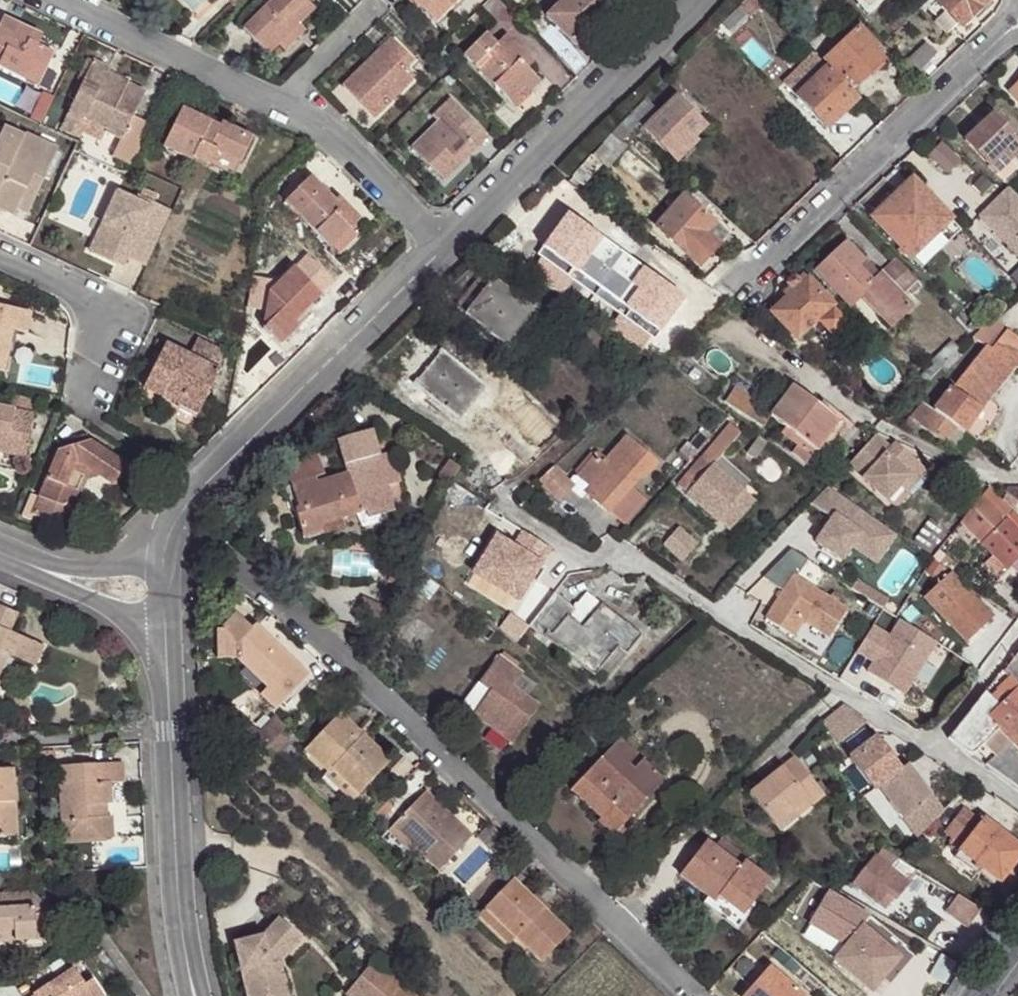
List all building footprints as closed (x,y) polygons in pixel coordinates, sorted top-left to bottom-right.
[(194,12),(207,0),(183,0),(194,12)] [(306,0),(273,0),(243,30),(268,56),(278,45),(299,24),(315,9),(306,0)] [(437,24),(460,0),(425,0),(419,7),(437,24)] [(546,17),(578,49),(608,19),(599,10),(609,0),(563,0),(546,17)] [(861,2),(868,9),(877,0),(864,0),(861,2)] [(935,1),(946,11),(957,23),(961,28),(990,0),(936,0),(935,1)] [(957,23),(946,11),(935,22),(946,34),(957,23)] [(0,24),(0,70),(26,83),(35,64),(46,69),(54,54),(37,46),(28,42),(33,33),(3,19),(0,24)] [(299,24),(278,45),(284,52),(306,31),(299,24)] [(848,76),(857,85),(884,60),(873,49),(876,45),(859,28),(826,60),(844,80),(848,76)] [(33,33),(28,42),(37,46),(42,38),(33,33)] [(475,66),(511,101),(525,87),(530,92),(541,81),(528,69),(520,61),(526,56),(506,36),(497,45),(485,35),(463,56),(474,67),(475,66)] [(415,77),(405,68),(412,61),(392,39),(343,86),(373,118),(415,77)] [(937,53),(926,42),(907,63),(916,73),(937,53)] [(526,56),(520,61),(528,69),(534,64),(526,56)] [(88,59),(69,99),(74,101),(93,61),(88,59)] [(786,86),(796,98),(824,71),(813,59),(786,86)] [(74,101),(67,116),(78,121),(81,116),(107,130),(106,133),(121,140),(112,157),(132,167),(152,125),(133,117),(145,92),(128,84),(107,74),(109,69),(93,61),(74,101)] [(35,64),(26,83),(37,89),(46,69),(35,64)] [(858,99),(828,67),(824,71),(796,98),(827,130),(858,99)] [(109,69),(107,74),(128,84),(130,80),(109,69)] [(1009,92),(1017,101),(1017,84),(1009,92)] [(525,87),(511,101),(518,108),(532,94),(530,92),(525,87)] [(705,127),(677,98),(659,114),(645,100),(629,115),(638,123),(672,159),(695,137),(705,127)] [(457,154),(464,161),(477,148),(459,129),(469,119),(450,100),(435,114),(441,120),(412,149),(437,175),(457,154)] [(182,109),(163,147),(192,161),(194,157),(211,165),(217,152),(240,163),(252,138),(221,123),(219,127),(182,109)] [(629,115),(620,125),(629,133),(638,123),(629,115)] [(1017,168),(1010,160),(1017,152),(1017,142),(992,115),(965,141),(989,166),(988,166),(1003,182),(1017,168)] [(67,116),(61,130),(72,134),(78,121),(67,116)] [(620,125),(593,156),(602,164),(629,133),(620,125)] [(14,216),(17,209),(34,173),(45,178),(58,150),(25,135),(24,137),(3,128),(2,129),(0,134),(0,209),(14,216)] [(695,137),(672,159),(678,164),(700,142),(695,137)] [(457,154),(437,175),(444,182),(464,161),(457,154)] [(572,177),(583,186),(592,176),(581,167),(572,177)] [(34,173),(17,209),(28,215),(45,178),(34,173)] [(285,202),(331,247),(349,229),(359,219),(343,204),(340,208),(334,202),(310,178),(285,202)] [(950,220),(912,180),(872,218),(911,258),(950,220)] [(1008,189),(979,217),(1017,257),(1017,200),(1008,189)] [(117,193),(90,253),(118,265),(122,256),(127,258),(147,267),(172,211),(140,197),(137,202),(117,193)] [(719,245),(706,233),(715,223),(684,196),(656,228),(701,266),(719,245)] [(340,208),(343,204),(338,198),(334,202),(340,208)] [(543,249),(660,334),(685,300),(567,214),(543,249)] [(950,220),(911,258),(921,269),(961,231),(950,220)] [(715,223),(706,233),(719,245),(728,235),(715,223)] [(349,229),(331,247),(339,255),(357,237),(349,229)] [(861,296),(890,326),(911,305),(901,295),(917,280),(897,260),(879,277),(846,242),(817,271),(851,306),(861,296)] [(122,256),(118,265),(123,267),(127,258),(122,256)] [(289,264),(274,279),(271,291),(294,268),(289,264)] [(271,291),(263,330),(279,346),(293,333),(288,328),(294,321),(321,296),(294,268),(271,291)] [(782,293),(786,298),(807,279),(802,274),(800,277),(794,276),(791,276),(788,279),(786,282),(785,284),(785,291),(782,293)] [(833,306),(808,278),(807,279),(786,298),(771,313),(797,340),(818,321),(832,307),(833,306)] [(533,311),(494,280),(466,314),(505,346),(533,311)] [(4,373),(8,353),(13,354),(17,332),(26,334),(30,313),(0,306),(0,372),(4,373)] [(832,307),(818,321),(830,334),(844,321),(832,307)] [(1017,367),(1017,337),(991,319),(973,337),(972,338),(985,346),(950,389),(980,411),(989,399),(1016,366),(1017,367)] [(288,328),(293,333),(299,326),(294,321),(288,328)] [(166,345),(148,380),(202,407),(220,370),(223,353),(197,339),(190,357),(166,345)] [(920,377),(926,383),(960,350),(952,341),(926,367),(928,369),(920,377)] [(406,369),(419,380),(439,355),(426,345),(406,369)] [(487,388),(442,352),(439,355),(419,380),(415,384),(460,421),(487,388)] [(148,380),(144,388),(198,416),(202,407),(148,380)] [(781,432),(799,446),(792,453),(806,464),(816,451),(839,421),(793,386),(774,412),(748,394),(736,385),(726,401),(736,407),(765,426),(770,417),(785,428),(781,432)] [(460,421),(470,429),(497,397),(487,388),(460,421)] [(933,410),(956,426),(965,432),(980,411),(950,389),(933,410)] [(25,453),(36,401),(11,395),(8,409),(0,407),(0,448),(25,453)] [(980,411),(965,432),(977,442),(1002,408),(989,399),(980,411)] [(956,426),(933,410),(922,402),(909,418),(915,422),(944,444),(956,426)] [(909,418),(904,425),(910,429),(915,422),(909,418)] [(839,421),(816,451),(822,456),(845,425),(839,421)] [(740,432),(729,423),(704,453),(705,453),(677,486),(728,531),(755,501),(715,465),(740,432)] [(287,473),(291,487),(283,489),(287,502),(295,499),(299,511),(296,512),(303,539),(320,533),(318,527),(342,519),(369,511),(371,519),(394,512),(386,486),(402,482),(394,452),(379,457),(371,431),(337,442),(347,474),(317,484),(315,478),(324,475),(314,448),(313,447),(287,473)] [(58,445),(59,451),(89,441),(87,435),(58,445)] [(919,464),(895,442),(890,447),(875,435),(847,465),(886,500),(899,486),(919,464)] [(584,495),(609,515),(610,514),(631,489),(641,476),(644,478),(657,464),(626,438),(606,462),(597,454),(579,477),(591,487),(584,495)] [(58,452),(39,497),(64,508),(73,511),(87,478),(98,475),(113,485),(126,465),(89,441),(59,451),(58,452)] [(755,441),(746,453),(755,459),(763,447),(755,441)] [(690,460),(697,452),(687,443),(679,451),(690,460)] [(24,457),(25,453),(0,448),(0,452),(24,457)] [(438,477),(449,484),(452,481),(460,468),(449,461),(438,477)] [(927,471),(919,464),(899,486),(907,492),(927,471)] [(575,486),(570,482),(553,468),(537,482),(560,502),(571,490),(575,486)] [(576,475),(570,482),(575,486),(571,490),(581,498),(584,495),(591,487),(579,477),(576,475)] [(1017,559),(1017,530),(1007,519),(1013,513),(1011,510),(1001,500),(989,484),(959,522),(992,555),(1005,568),(1007,570),(1017,559)] [(897,534),(828,487),(810,505),(832,519),(817,542),(843,560),(852,547),(877,563),(897,534)] [(645,501),(631,489),(610,514),(624,526),(645,501)] [(1008,489),(1005,493),(1006,494),(1001,500),(1011,510),(1017,502),(1017,503),(1017,489),(1008,489)] [(39,497),(32,514),(57,524),(64,508),(39,497)] [(346,531),(342,519),(318,527),(320,533),(321,538),(346,531)] [(915,542),(929,552),(945,531),(930,521),(915,542)] [(662,545),(681,562),(697,543),(678,526),(662,545)] [(806,560),(789,551),(761,580),(783,593),(767,621),(793,636),(803,622),(830,637),(846,610),(796,579),(806,560)] [(1005,568),(992,555),(985,563),(996,574),(1005,568)] [(575,558),(569,569),(582,578),(589,567),(575,558)] [(442,586),(453,571),(439,561),(428,577),(442,586)] [(392,572),(387,582),(393,585),(398,576),(392,572)] [(995,618),(950,572),(923,597),(930,604),(968,644),(995,618)] [(857,580),(851,589),(859,594),(865,585),(857,580)] [(889,600),(865,585),(859,594),(883,609),(889,600)] [(549,640),(595,676),(618,647),(626,654),(640,636),(586,593),(574,608),(554,593),(529,626),(548,641),(549,640)] [(923,597),(921,595),(904,613),(913,622),(930,604),(923,597)] [(7,656),(35,667),(43,646),(9,633),(17,614),(0,607),(0,672),(7,656)] [(261,695),(277,710),(308,677),(292,661),(265,636),(262,639),(237,615),(221,631),(216,631),(217,659),(236,658),(246,667),(250,663),(272,683),(261,695)] [(890,637),(873,626),(857,651),(874,662),(868,672),(904,694),(936,642),(901,620),(890,637)] [(618,647),(595,676),(604,683),(626,654),(618,647)] [(1003,672),(1017,688),(1017,652),(1003,672)] [(473,714),(513,743),(539,706),(513,687),(523,673),(499,655),(479,683),(490,692),(473,714)] [(1017,787),(1017,688),(1003,672),(1001,671),(984,692),(976,702),(947,738),(972,755),(978,749),(990,761),(986,764),(1017,787)] [(844,706),(821,724),(838,745),(865,723),(844,706)] [(332,770),(360,795),(390,762),(339,714),(306,751),(329,772),(332,770)] [(266,749),(272,756),(286,741),(279,736),(266,749)] [(876,737),(848,759),(873,790),(878,787),(901,768),(876,737)] [(607,817),(620,829),(664,781),(643,760),(630,774),(626,770),(638,756),(620,739),(571,792),(603,821),(607,817)] [(806,799),(811,805),(824,795),(794,757),(749,794),(774,825),(806,799)] [(59,767),(63,843),(104,841),(104,838),(102,804),(107,804),(111,804),(110,783),(123,783),(122,763),(59,767)] [(901,768),(878,787),(902,818),(932,796),(907,765),(907,764),(901,768)] [(17,837),(13,769),(0,770),(0,838),(17,837)] [(329,772),(325,776),(352,803),(360,795),(332,770),(329,772)] [(473,837),(453,818),(450,821),(434,806),(437,802),(426,792),(393,827),(415,849),(439,872),(473,837)] [(932,796),(902,818),(917,837),(943,811),(932,796)] [(774,825),(779,831),(811,805),(806,799),(774,825)] [(373,810),(377,813),(386,803),(382,800),(373,810)] [(377,813),(374,817),(381,823),(395,808),(388,802),(386,803),(377,813)] [(437,802),(434,806),(450,821),(453,818),(437,802)] [(107,804),(102,804),(104,838),(113,837),(112,817),(107,818),(107,804)] [(1017,859),(1017,845),(984,819),(981,822),(963,808),(943,832),(962,846),(959,851),(999,882),(1017,859)] [(603,821),(616,833),(620,829),(607,817),(603,821)] [(393,827),(389,831),(411,853),(415,849),(393,827)] [(505,838),(497,846),(508,855),(515,847),(505,838)] [(719,898),(744,916),(770,880),(751,867),(745,862),(747,859),(721,839),(714,848),(706,842),(680,877),(716,903),(719,898)] [(886,892),(893,899),(917,871),(897,858),(881,849),(875,857),(874,856),(852,882),(854,884),(877,902),(886,892)] [(569,934),(543,909),(540,913),(533,907),(537,903),(513,880),(485,908),(516,938),(542,963),(569,934)] [(899,958),(862,926),(869,915),(828,891),(809,923),(847,945),(834,960),(871,991),(899,958)] [(886,892),(877,902),(885,909),(893,899),(886,892)] [(14,931),(15,941),(45,939),(47,939),(48,938),(49,938),(50,937),(51,935),(49,914),(32,893),(0,895),(0,931),(14,931)] [(968,927),(980,910),(957,895),(946,912),(968,927)] [(537,903),(533,907),(540,913),(543,909),(537,903)] [(485,908),(479,914),(510,944),(516,938),(485,908)] [(235,943),(248,995),(277,995),(269,963),(279,961),(299,937),(278,917),(262,937),(235,943)] [(15,941),(14,931),(0,931),(0,942),(15,941)] [(61,956),(49,964),(55,974),(67,966),(61,956)] [(374,959),(345,995),(347,995),(420,995),(374,959)] [(277,995),(288,995),(279,961),(269,963),(277,995)] [(769,966),(743,995),(804,995),(769,966)] [(105,995),(93,979),(85,985),(74,969),(34,995),(104,995),(105,995)]
